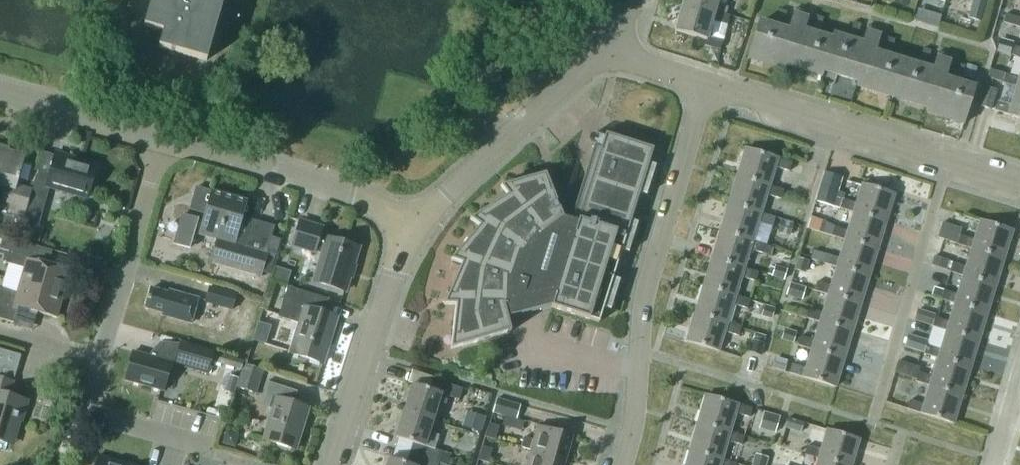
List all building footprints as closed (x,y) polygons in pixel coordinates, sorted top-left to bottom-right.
[(143,25),(163,31),(158,46),(206,60),(223,0),(151,0),(143,25)] [(682,5),(714,14),(711,21),(726,26),(729,15),(714,11),(718,0),(683,0),(682,5)] [(917,18),(938,26),(947,0),(923,0),(917,18)] [(986,0),(972,0),(967,18),(980,22),(986,0)] [(714,14),(682,5),(675,30),(706,39),(705,45),(719,50),(722,41),(707,36),(711,21),(714,14)] [(776,19),(784,22),(787,11),(779,9),(776,19)] [(758,22),(747,58),(748,59),(749,57),(750,53),(764,57),(762,62),(784,68),(786,64),(807,70),(808,66),(822,70),(820,74),(820,76),(821,76),(823,70),(824,65),(832,40),(831,40),(803,31),(807,18),(793,14),(787,31),(758,22)] [(812,26),(820,28),(823,17),(815,15),(812,26)] [(850,32),(858,34),(861,25),(853,22),(850,32)] [(832,40),(824,65),(838,70),(837,74),(858,81),(856,85),(878,92),(880,87),(893,91),(892,96),(892,97),(903,61),(874,53),(880,36),(865,31),(862,44),(832,35),(831,40),(832,40)] [(884,48),(891,50),(895,39),(887,37),(884,48)] [(1019,59),(1019,48),(1014,47),(1011,57),(1019,59)] [(920,58),(928,61),(931,51),(923,48),(920,58)] [(903,61),(892,97),(893,98),(893,96),(894,92),(908,96),(907,101),(928,107),(926,112),(948,118),(950,114),(963,118),(962,122),(962,124),(963,124),(973,88),(944,79),(950,62),(935,58),(932,70),(903,61)] [(954,74),(962,76),(965,65),(958,63),(954,74)] [(1019,88),(1019,79),(1006,74),(1003,83),(1019,88)] [(978,105),(992,110),(998,90),(984,86),(978,105)] [(995,110),(1019,117),(1019,88),(1018,88),(1013,105),(998,101),(995,110)] [(1017,119),(994,112),(993,113),(991,121),(1014,128),(1017,119)] [(551,306),(551,307),(599,322),(654,148),(605,133),(601,148),(594,146),(571,220),(563,218),(545,174),(515,182),(516,184),(519,188),(483,211),(484,213),(488,216),(461,248),(462,250),(462,249),(467,252),(450,290),(452,291),(457,292),(452,334),(454,334),(460,333),(461,344),(462,346),(508,332),(507,317),(551,306)] [(24,214),(31,190),(16,186),(25,155),(8,150),(9,148),(0,145),(0,186),(4,187),(0,201),(0,207),(24,214)] [(746,148),(738,175),(770,185),(776,167),(790,171),(793,162),(746,148)] [(88,197),(96,167),(72,160),(73,158),(55,153),(50,171),(38,168),(28,203),(43,207),(49,186),(88,197)] [(793,163),(790,170),(801,174),(804,166),(793,163)] [(815,200),(834,206),(843,176),(824,171),(815,200)] [(738,175),(729,203),(762,213),(767,194),(781,199),(784,190),(770,185),(738,175)] [(839,208),(853,212),(886,223),(895,194),(862,184),(856,203),(842,199),(839,208)] [(210,262),(260,276),(274,226),(242,216),(246,201),(212,191),(202,223),(196,221),(197,219),(182,215),(174,243),(189,248),(194,230),(200,232),(199,234),(217,239),(210,262)] [(729,203),(721,230),(753,240),(759,222),(773,226),(775,217),(762,213),(729,203)] [(831,235),(845,240),(877,250),(886,223),(853,212),(847,231),(834,226),(831,235)] [(947,241),(971,248),(1004,258),(1012,230),(980,220),(974,240),(950,232),(947,241)] [(292,245),(314,252),(322,227),(300,221),(292,245)] [(721,230),(712,258),(745,268),(750,249),(764,254),(767,245),(753,240),(721,230)] [(20,281),(58,292),(59,292),(65,269),(28,258),(29,255),(24,254),(27,243),(3,236),(0,246),(0,249),(9,251),(5,263),(24,268),(20,281)] [(313,281),(345,291),(359,247),(327,238),(313,281)] [(823,263),(836,267),(869,277),(877,250),(845,240),(839,258),(825,254),(823,263)] [(949,271),(963,276),(995,286),(1004,258),(971,248),(966,267),(952,263),(949,271)] [(810,259),(822,263),(825,254),(813,250),(810,259)] [(932,266),(947,271),(950,261),(934,257),(932,266)] [(712,258),(703,285),(736,295),(742,277),(756,281),(758,272),(745,268),(712,258)] [(277,278),(290,283),(295,271),(282,266),(277,278)] [(814,290),(828,294),(861,304),(869,277),(836,267),(831,285),(817,281),(814,290)] [(941,299),(954,303),(987,313),(995,286),(963,276),(957,294),(943,290),(945,286),(932,283),(928,295),(941,299)] [(58,292),(20,281),(17,292),(0,287),(0,319),(14,322),(17,310),(30,314),(31,310),(56,317),(63,293),(59,292),(58,292)] [(703,285),(695,313),(728,323),(733,304),(747,308),(750,300),(736,295),(703,285)] [(205,301),(232,309),(236,293),(209,286),(205,301)] [(290,353),(322,363),(337,316),(325,313),(329,299),(287,286),(278,317),(299,323),(290,353)] [(162,315),(191,323),(197,298),(169,290),(168,293),(151,288),(145,307),(163,312),(162,315)] [(806,317),(819,322),(852,332),(861,304),(828,294),(822,313),(808,308),(806,317)] [(932,326),(946,330),(978,341),(987,313),(954,303),(949,321),(935,317),(932,326)] [(728,323),(695,313),(686,341),(719,351),(725,332),(738,336),(741,327),(728,323)] [(797,345),(811,349),(844,359),(852,332),(819,322),(814,340),(800,336),(797,345)] [(924,353),(938,358),(970,369),(978,341),(946,330),(940,349),(927,344),(924,353)] [(760,355),(765,342),(763,341),(765,335),(754,331),(747,351),(760,355)] [(174,363),(207,372),(213,350),(181,341),(174,363)] [(16,369),(21,355),(0,349),(0,364),(16,369)] [(844,359),(811,349),(805,368),(792,363),(789,372),(835,387),(844,359)] [(124,380),(163,391),(171,362),(133,351),(124,380)] [(214,362),(240,370),(243,360),(217,352),(214,362)] [(929,385),(962,396),(970,369),(938,358),(932,376),(918,372),(916,381),(929,385)] [(236,385),(256,393),(264,370),(244,364),(236,385)] [(225,392),(233,395),(238,378),(230,375),(225,392)] [(28,400),(9,395),(13,382),(0,378),(0,438),(13,442),(21,413),(24,414),(28,400)] [(413,383),(405,410),(433,419),(441,393),(459,399),(462,387),(433,378),(430,389),(413,383)] [(263,439),(295,449),(308,408),(293,403),(297,391),(266,381),(261,398),(275,402),(263,439)] [(962,396),(929,385),(924,404),(910,399),(907,408),(953,423),(962,396)] [(705,394),(697,422),(730,432),(736,413),(749,417),(752,408),(705,394)] [(494,412),(517,419),(521,407),(498,400),(494,412)] [(413,442),(409,453),(439,462),(442,451),(425,445),(433,419),(405,410),(396,436),(413,442)] [(759,428),(775,433),(780,416),(765,411),(759,428)] [(792,430),(809,435),(812,425),(795,420),(792,430)] [(484,436),(494,439),(498,425),(488,422),(484,436)] [(697,422),(689,449),(722,459),(728,440),(741,444),(744,435),(730,432),(697,422)] [(520,446),(531,449),(531,448),(566,458),(572,435),(537,425),(533,440),(523,437),(520,446)] [(818,458),(842,464),(851,464),(859,439),(826,429),(821,449),(807,445),(804,454),(818,458)] [(491,448),(481,445),(477,458),(487,461),(491,448)] [(531,449),(526,464),(564,464),(566,458),(531,448),(531,449)] [(685,464),(736,464),(736,463),(722,459),(689,449),(685,464)] [(95,455),(80,451),(76,464),(93,464),(95,455)] [(387,464),(438,464),(439,462),(409,453),(406,463),(389,457),(387,464)] [(768,457),(755,453),(752,464),(766,464),(768,457)] [(98,456),(96,464),(129,464),(98,456)]
